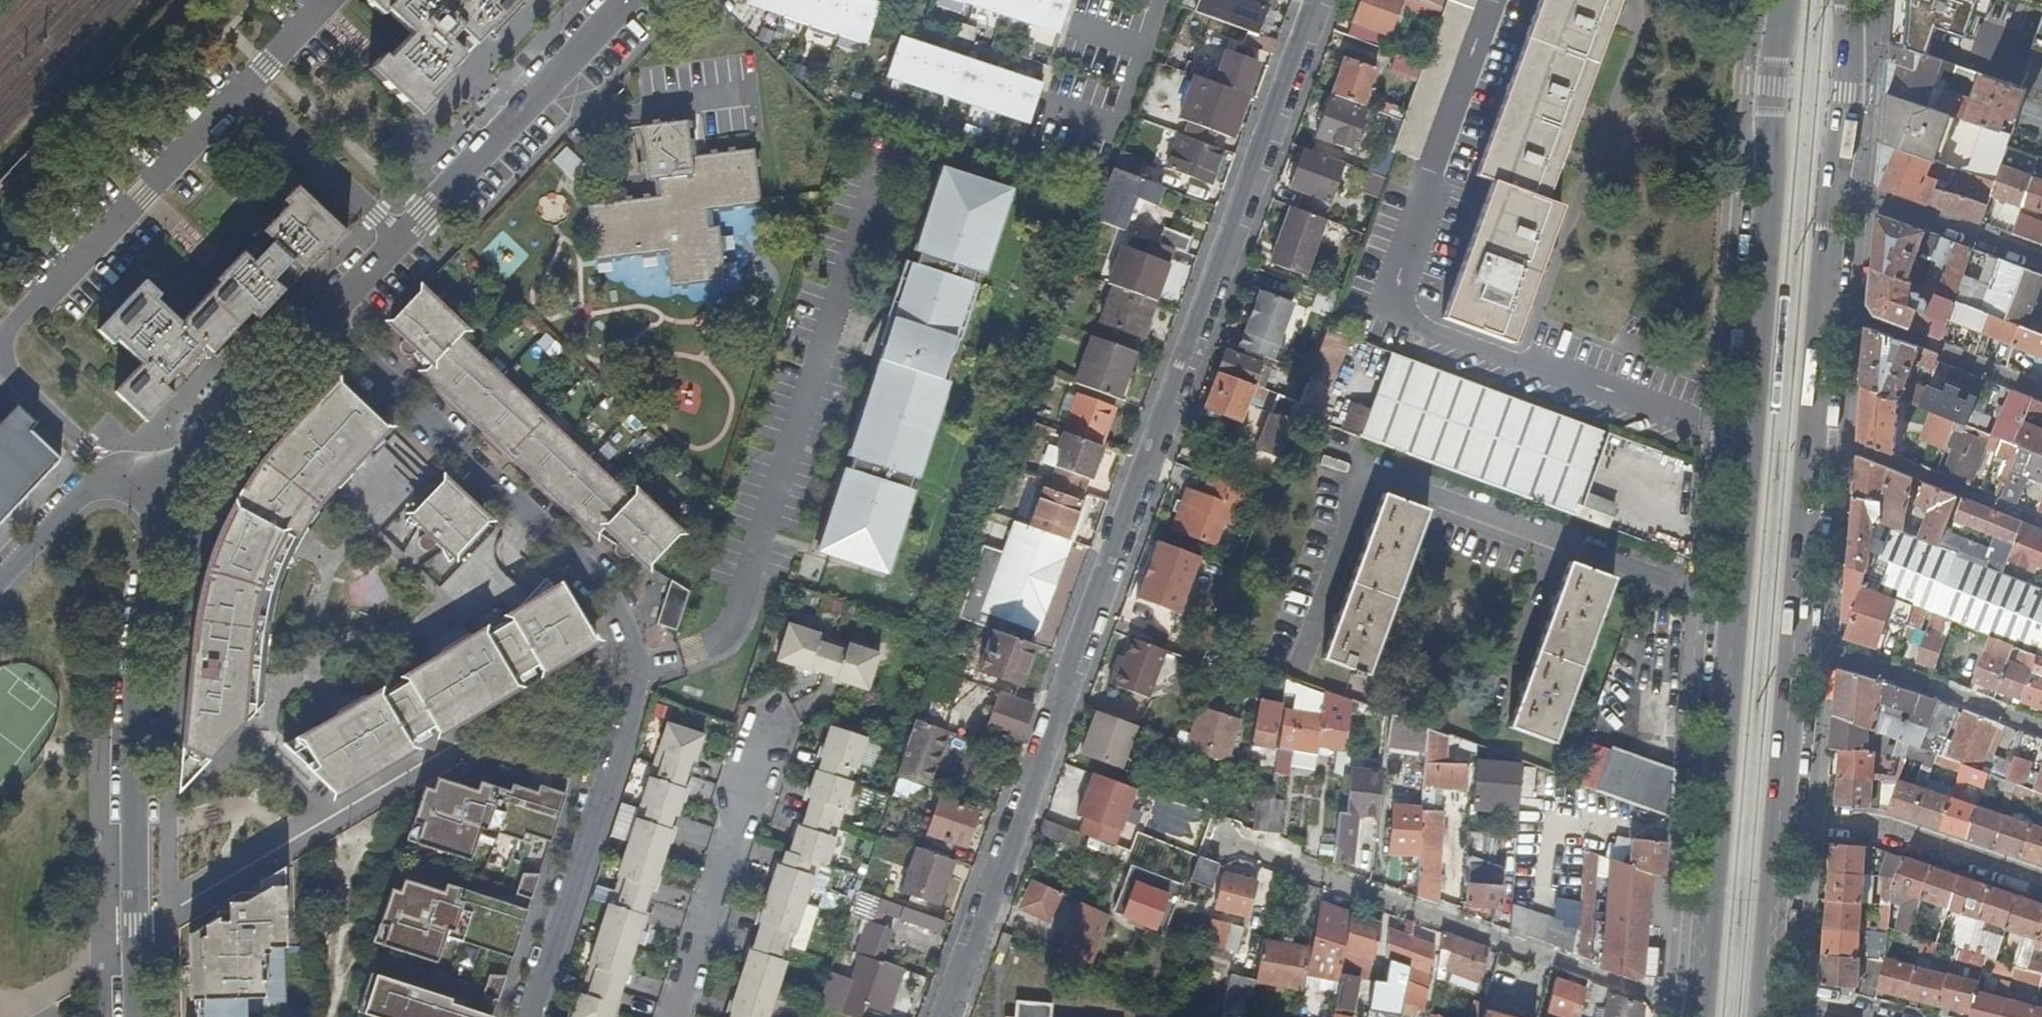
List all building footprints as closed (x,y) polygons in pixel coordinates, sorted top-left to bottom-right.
[(380,14),(393,0),(368,0),(367,1),(380,14)] [(380,14),(382,16),(386,11),(409,34),(387,57),(383,54),(368,70),(417,116),(431,101),(427,96),(453,70),(451,68),(461,57),(463,59),(479,42),(478,41),(486,32),(488,33),(519,0),(393,0),(380,14)] [(745,5),(865,44),(879,3),(869,0),(747,0),(745,5)] [(1056,35),(1068,0),(952,0),(1056,35)] [(1193,12),(1247,32),(1257,36),(1267,8),(1244,0),(1197,0),(1193,12)] [(1375,47),(1380,33),(1388,36),(1401,0),(1361,0),(1347,37),(1375,47)] [(1391,150),(1417,159),(1475,0),(1446,0),(1443,8),(1429,47),(1422,64),(1410,97),(1403,116),(1402,120),(1398,130),(1393,145),(1391,150)] [(1491,181),(1442,318),(1511,343),(1561,206),(1545,200),(1618,0),(1540,0),(1476,175),(1491,181)] [(2030,1),(2028,0),(1897,0),(1893,44),(1944,61),(1957,65),(1977,72),(1983,74),(1993,77),(2011,25),(2021,28),(2030,1)] [(1436,21),(1441,7),(1440,6),(1424,1),(1419,15),(1436,21)] [(2030,1),(2021,28),(2011,25),(1993,77),(2027,88),(2041,42),(2041,4),(2030,1)] [(1243,44),(1272,54),(1276,43),(1257,36),(1247,32),(1243,44)] [(900,37),(886,78),(1026,125),(1040,85),(900,37)] [(1175,42),(1165,65),(1167,66),(1196,77),(1246,95),(1257,64),(1227,53),(1219,72),(1217,79),(1212,77),(1214,70),(1195,63),(1194,50),(1175,42)] [(1968,119),(1974,100),(1935,86),(1944,61),(1893,44),(1889,93),(1951,113),(1968,119)] [(1415,78),(1419,65),(1395,56),(1390,69),(1415,78)] [(1331,95),(1362,106),(1375,71),(1348,61),(1344,72),(1340,71),(1331,95)] [(1975,79),(1977,72),(1957,65),(1954,72),(1975,79)] [(1246,95),(1196,77),(1193,84),(1206,89),(1202,101),(1193,124),(1212,131),(1230,138),(1246,95)] [(2013,133),(2027,88),(1993,77),(1984,103),(1974,100),(1968,119),(1984,124),(2013,133)] [(2009,144),(2013,133),(1984,124),(1971,167),(1966,170),(1952,165),(1947,180),(1941,178),(1947,163),(1944,162),(1946,145),(1951,113),(1889,93),(1886,125),(1881,185),(1983,224),(1993,195),(2009,144)] [(1351,151),(1360,125),(1365,111),(1364,110),(1330,98),(1316,138),(1351,151)] [(1373,119),(1376,111),(1365,107),(1364,110),(1365,111),(1360,125),(1370,128),(1373,119)] [(1398,130),(1402,120),(1393,117),(1376,111),(1373,119),(1391,125),(1385,142),(1393,145),(1398,130)] [(595,259),(606,257),(666,249),(670,285),(726,278),(719,224),(710,225),(708,208),(761,202),(754,147),(692,155),(686,118),(639,124),(646,178),(657,177),(659,194),(588,203),(595,259)] [(1212,131),(1193,124),(1187,138),(1207,145),(1212,131)] [(1187,138),(1180,135),(1167,169),(1189,177),(1192,171),(1213,179),(1223,151),(1207,145),(1187,138)] [(1391,150),(1393,145),(1385,142),(1382,141),(1371,173),(1372,173),(1381,176),(1385,178),(1395,153),(1390,151),(1391,150)] [(2040,156),(2009,144),(1993,195),(2023,205),(2040,156)] [(551,158),(571,180),(586,167),(566,145),(551,158)] [(1331,205),(1347,164),(1304,149),(1290,186),(1310,193),(1309,197),(1331,205)] [(1121,155),(1114,169),(1139,179),(1145,164),(1124,156),(1121,155)] [(2040,156),(2023,205),(2041,212),(2041,157),(2041,156),(2040,156)] [(885,347),(882,354),(949,378),(954,357),(959,357),(979,288),(973,286),(977,274),(986,277),(1010,191),(940,168),(911,251),(917,253),(914,265),(903,262),(880,346),(885,347)] [(1108,182),(1093,220),(1096,221),(1102,223),(1114,228),(1126,195),(1155,207),(1163,187),(1139,179),(1114,169),(1108,182)] [(1192,171),(1189,177),(1210,185),(1213,179),(1192,171)] [(1369,208),(1381,176),(1372,173),(1360,205),(1369,208)] [(259,315),(286,288),(275,278),(285,269),(295,280),(310,265),(307,264),(329,243),(333,247),(346,233),(297,186),(283,200),(289,206),(264,229),(263,228),(252,239),(263,250),(255,259),(245,250),(217,277),(220,281),(181,321),(157,299),(163,293),(149,279),(101,328),(116,343),(121,338),(145,360),(116,390),(146,418),(174,390),(175,391),(176,390),(167,381),(176,372),(184,379),(199,364),(191,357),(204,343),(211,350),(213,348),(251,309),(259,315)] [(1303,276),(1323,219),(1290,207),(1270,264),(1303,276)] [(1878,214),(1874,269),(1907,282),(1926,232),(1878,214)] [(2041,245),(2041,222),(2021,214),(2014,235),(2041,245)] [(1158,244),(1186,255),(1191,239),(1163,229),(1158,244)] [(263,250),(252,239),(243,248),(245,250),(255,259),(263,250)] [(1924,288),(1956,300),(1975,250),(1945,239),(1934,269),(1931,268),(1924,288)] [(1169,262),(1122,244),(1107,284),(1154,302),(1169,262)] [(1956,300),(1959,302),(1972,307),(1992,256),(1975,250),(1956,300)] [(2006,320),(2026,269),(1999,259),(1980,310),(2006,320)] [(275,278),(286,288),(295,280),(285,269),(275,278)] [(1951,322),(1952,320),(1959,302),(1956,300),(1924,288),(1907,282),(1874,269),(1870,305),(1877,313),(1943,339),(1949,322),(1951,322)] [(2025,328),(2041,284),(2041,275),(2026,269),(2006,320),(2025,328)] [(1085,276),(1075,272),(1071,281),(1081,285),(1085,276)] [(1081,286),(1071,282),(1064,298),(1074,302),(1081,286)] [(646,562),(650,564),(676,536),(664,525),(666,523),(644,503),(642,505),(632,496),(633,493),(624,483),(619,488),(610,480),(613,475),(597,460),(594,463),(506,383),(510,378),(485,356),(483,359),(474,351),(478,344),(464,330),(465,328),(455,320),(458,316),(435,295),(433,298),(422,286),(393,318),(403,334),(401,342),(404,346),(409,348),(415,347),(443,373),(437,380),(455,398),(459,393),(484,417),(481,421),(497,437),(501,434),(528,459),(525,462),(554,489),(558,486),(570,497),(567,502),(585,519),(592,512),(620,536),(617,543),(620,550),(626,552),(632,548),(646,562)] [(1141,338),(1154,303),(1113,288),(1100,322),(1141,338)] [(1249,320),(1280,332),(1291,302),(1260,290),(1249,320)] [(2025,328),(2006,320),(1980,310),(1972,307),(1959,302),(1952,320),(1983,332),(1978,348),(1972,346),(1969,352),(1982,357),(1991,335),(2015,345),(2041,355),(2041,334),(2025,328)] [(1270,360),(1280,332),(1249,320),(1239,348),(1270,360)] [(1937,361),(1940,354),(1938,353),(1868,326),(1864,383),(1900,398),(1951,419),(1958,422),(1967,425),(1972,414),(1974,407),(1928,389),(1915,384),(1912,390),(1905,388),(1911,372),(1915,374),(1917,369),(1912,367),(1914,363),(1933,371),(1937,361)] [(1298,402),(1294,414),(1317,422),(1348,337),(1325,329),(1319,346),(1312,365),(1308,375),(1298,402)] [(545,332),(535,343),(550,355),(559,345),(545,332)] [(1074,384),(1118,400),(1125,383),(1121,381),(1131,352),(1091,337),(1074,384)] [(215,351),(213,348),(211,350),(204,343),(191,357),(199,364),(200,366),(215,351)] [(882,354),(875,352),(848,443),(853,445),(849,458),(844,455),(820,536),(891,557),(916,480),(911,478),(914,467),(920,469),(950,378),(949,378),(882,354)] [(1218,372),(1253,385),(1259,370),(1243,365),(1245,360),(1225,353),(1218,372)] [(1360,438),(1607,528),(1615,507),(1579,494),(1603,430),(1392,353),(1371,410),(1351,403),(1341,431),(1360,438)] [(1981,389),(1985,379),(1952,367),(1948,376),(1981,389)] [(186,381),(184,379),(176,372),(167,381),(176,390),(186,381)] [(1239,423),(1253,385),(1218,372),(1206,404),(1222,410),(1220,416),(1239,423)] [(272,582),(282,552),(267,544),(272,532),(279,535),(290,536),(301,519),(314,500),(327,484),(341,469),(329,457),(338,448),(355,455),(383,423),(337,379),(264,459),(241,494),(234,506),(224,528),(210,569),(200,609),(194,640),(189,677),(187,702),(186,725),(184,749),(185,749),(185,754),(187,758),(190,763),(194,765),(198,767),(204,767),(209,766),(214,763),(228,748),(224,745),(235,734),(237,736),(254,718),(251,715),(252,698),(249,695),(245,693),(235,690),(237,677),(254,678),(257,646),(262,619),(267,597),(272,582)] [(1864,383),(1859,439),(1894,454),(1900,398),(1864,383)] [(2015,444),(2023,423),(2027,415),(2034,399),(2013,391),(1996,436),(2001,438),(2004,439),(2015,444)] [(1980,392),(1974,407),(1972,414),(1967,425),(1977,429),(1985,432),(1989,420),(1983,418),(1991,396),(1980,392)] [(1072,436),(1101,446),(1114,410),(1068,394),(1061,416),(1068,419),(1063,432),(1072,436)] [(1294,414),(1298,402),(1277,394),(1256,451),(1278,459),(1294,414)] [(2027,415),(2041,421),(2041,402),(2034,399),(2027,415)] [(67,461),(36,432),(43,424),(23,405),(0,429),(0,531),(67,461)] [(1947,429),(1954,432),(1955,429),(1958,422),(1951,419),(1947,429)] [(1974,437),(1977,429),(1967,425),(1958,422),(1955,429),(1962,432),(1948,467),(1973,478),(1988,442),(1974,437)] [(2023,423),(2015,444),(2021,446),(2041,455),(2041,430),(2023,423)] [(1083,493),(1101,446),(1072,436),(1063,432),(1059,446),(1065,448),(1059,465),(1054,482),(1083,493)] [(1995,452),(2001,438),(1996,436),(1992,435),(1986,449),(1995,452)] [(1996,495),(2001,497),(2021,446),(2015,444),(2004,439),(1998,454),(2007,458),(2000,476),(2003,477),(1996,495)] [(1065,448),(1059,446),(1050,443),(1044,459),(1059,465),(1065,448)] [(2021,446),(2001,497),(2017,503),(2028,474),(2041,480),(2041,455),(2021,446)] [(1902,532),(1913,477),(1858,454),(1854,497),(1884,500),(1882,523),(1902,532)] [(1945,530),(1959,496),(1925,482),(1918,500),(1936,507),(1923,540),(1939,546),(1945,530)] [(434,489),(404,524),(420,532),(424,527),(448,548),(444,552),(452,564),(480,529),(474,523),(481,515),(451,487),(443,497),(434,489)] [(1231,525),(1237,507),(1185,488),(1171,529),(1213,545),(1221,521),(1231,525)] [(1054,535),(1068,540),(1081,502),(1043,489),(1029,526),(1054,535)] [(1427,509),(1382,492),(1321,658),(1352,669),(1351,672),(1360,676),(1361,673),(1365,674),(1427,509)] [(1854,497),(1848,565),(1866,572),(1862,585),(1872,589),(1877,590),(1888,560),(1889,557),(1891,558),(1893,552),(1872,544),(1874,523),(1882,523),(1884,500),(1854,497)] [(2015,543),(2023,521),(1964,498),(1956,519),(2015,543)] [(2041,573),(2041,529),(2023,521),(2015,543),(2008,560),(2041,573)] [(1015,638),(1029,643),(1035,628),(1039,630),(1071,541),(1068,540),(1054,535),(1029,526),(1017,522),(1007,551),(987,544),(959,618),(993,630),(1015,638)] [(1905,567),(1916,537),(1902,532),(1882,523),(1874,523),(1872,544),(1893,552),(1891,558),(1889,557),(1888,560),(1905,567)] [(1959,555),(2003,573),(2008,560),(1967,543),(1968,539),(1945,530),(1939,546),(1959,555)] [(1937,613),(1959,555),(1939,546),(1923,540),(1916,537),(1905,567),(1894,597),(1907,602),(1916,605),(1937,613)] [(1157,541),(1136,597),(1181,614),(1202,558),(1157,541)] [(2041,655),(2041,588),(2003,573),(1959,555),(1937,613),(1956,620),(1992,634),(2016,644),(2041,654),(2041,655)] [(1893,596),(1894,597),(1905,567),(1888,560),(1877,590),(1893,596)] [(1614,578),(1568,561),(1507,726),(1552,743),(1614,578)] [(1848,565),(1842,635),(1845,636),(1862,585),(1866,572),(1848,565)] [(655,622),(676,629),(690,588),(669,582),(655,622)] [(1862,585),(1845,636),(1877,646),(1893,596),(1877,590),(1872,589),(1862,585)] [(338,722),(307,743),(320,770),(315,774),(335,796),(371,772),(370,761),(368,753),(377,747),(387,765),(412,748),(410,745),(437,727),(439,731),(478,708),(473,690),(482,684),(492,701),(518,685),(516,682),(540,666),(544,671),(556,664),(550,644),(557,639),(567,655),(595,640),(581,616),(559,590),(539,605),(543,612),(539,611),(531,612),(525,615),(522,618),(520,627),(514,623),(490,637),(487,633),(477,644),(474,640),(462,652),(466,658),(455,665),(451,663),(443,660),(409,680),(411,684),(385,700),(383,696),(368,706),(369,710),(358,715),(362,722),(350,729),(344,725),(338,722)] [(1894,637),(1903,640),(1908,625),(1916,605),(1907,602),(1894,637)] [(1920,660),(1937,667),(1953,626),(1956,620),(1937,613),(1916,605),(1908,625),(1915,627),(1916,624),(1932,630),(1920,660)] [(1989,641),(1992,634),(1956,620),(1953,626),(1989,641)] [(788,625),(776,662),(808,672),(809,669),(824,675),(835,643),(819,638),(819,636),(788,625)] [(1019,684),(1033,645),(1029,643),(1015,638),(993,630),(979,669),(1019,684)] [(1124,656),(1157,669),(1164,649),(1131,637),(1124,656)] [(835,643),(824,675),(836,680),(835,682),(866,693),(878,657),(848,644),(847,646),(835,643)] [(1944,669),(1974,680),(1986,650),(1971,644),(1966,658),(1951,652),(1944,669)] [(1986,650),(1974,680),(1999,690),(2010,660),(1986,650)] [(1124,656),(1117,654),(1114,665),(1119,668),(1124,656)] [(2041,654),(2035,669),(2023,699),(2041,706),(2041,655),(2041,654)] [(1147,697),(1157,669),(1124,656),(1119,668),(1114,665),(1107,683),(1147,697)] [(1999,690),(2023,699),(2035,669),(2010,660),(1999,690)] [(931,666),(914,719),(943,729),(962,677),(960,676),(942,670),(931,666)] [(1837,693),(1835,714),(1845,718),(1869,727),(1900,738),(1912,743),(1922,747),(1940,700),(1884,681),(1839,667),(1837,693)] [(1322,706),(1323,692),(1285,679),(1284,692),(1322,706)] [(987,731),(1019,743),(1034,703),(1001,691),(987,731)] [(1331,722),(1334,696),(1323,692),(1322,706),(1317,747),(1344,750),(1348,719),(1342,719),(1341,723),(1331,722)] [(1227,761),(1240,719),(1223,713),(1226,704),(1207,700),(1205,708),(1199,706),(1185,749),(1227,761)] [(1922,747),(1939,753),(1964,762),(1969,764),(1990,772),(1998,775),(2004,757),(1989,751),(1992,742),(1998,727),(1999,723),(1965,710),(1954,742),(1947,739),(1958,707),(1940,700),(1922,747)] [(1385,726),(1386,714),(1350,702),(1349,712),(1385,726)] [(1276,764),(1290,767),(1292,750),(1310,753),(1317,714),(1285,708),(1276,764)] [(1113,764),(1127,725),(1095,714),(1081,752),(1113,764)] [(1257,714),(1251,745),(1273,748),(1277,718),(1257,714)] [(1396,759),(1400,720),(1386,714),(1385,726),(1381,758),(1396,759)] [(1842,747),(1867,749),(1869,727),(1845,718),(1842,747)] [(908,780),(910,781),(927,787),(948,731),(943,729),(914,719),(896,776),(908,780)] [(667,727),(653,767),(685,778),(689,763),(694,765),(701,738),(667,727)] [(1998,727),(1992,742),(1997,744),(2003,728),(1998,727)] [(829,729),(818,760),(821,760),(816,775),(830,779),(848,785),(852,771),(854,772),(865,741),(829,729)] [(1415,896),(1437,904),(1443,812),(1433,811),(1435,785),(1467,786),(1468,765),(1444,764),(1445,736),(1426,729),(1421,807),(1418,850),(1418,857),(1415,896)] [(2010,769),(2016,755),(2021,740),(2024,732),(2018,730),(2005,767),(2010,769)] [(2024,732),(2021,740),(2028,743),(2031,735),(2024,732)] [(1905,761),(1908,752),(1912,743),(1900,738),(1892,756),(1905,761)] [(1912,743),(1908,752),(1925,759),(1916,785),(1899,779),(1888,809),(1900,813),(1916,818),(1930,777),(1935,761),(1939,753),(1922,747),(1912,743)] [(1839,775),(1872,777),(1874,750),(1867,749),(1842,747),(1839,775)] [(1603,792),(1669,816),(1672,772),(1609,749),(1594,789),(1603,792)] [(1292,750),(1290,767),(1308,769),(1310,753),(1292,750)] [(1939,753),(1935,761),(1960,771),(1964,762),(1939,753)] [(1471,792),(1519,799),(1521,763),(1500,755),(1499,765),(1476,762),(1471,792)] [(2010,769),(2007,778),(2018,783),(2023,785),(2032,761),(2016,755),(2010,769)] [(1149,773),(1160,777),(1165,763),(1154,759),(1149,773)] [(1969,764),(1964,762),(1960,771),(1958,778),(1963,779),(1965,772),(1969,764)] [(1969,764),(1965,772),(1987,780),(1990,772),(1969,764)] [(1362,814),(1375,815),(1380,769),(1349,765),(1345,806),(1338,805),(1332,861),(1351,863),(1354,833),(1360,833),(1362,814)] [(509,797),(478,787),(476,796),(468,793),(477,767),(471,767),(437,783),(427,814),(418,811),(411,831),(420,834),(415,849),(469,866),(480,833),(530,849),(532,842),(549,847),(565,799),(538,791),(536,798),(511,790),(509,797)] [(685,778),(653,767),(639,808),(673,819),(677,820),(684,794),(680,793),(685,778)] [(1138,790),(1092,772),(1075,817),(1083,820),(1078,833),(1083,834),(1116,847),(1138,790)] [(2014,793),(2018,783),(2007,778),(1998,775),(1990,772),(1987,780),(1986,783),(2006,790),(2014,793)] [(816,775),(814,774),(805,801),(809,802),(804,816),(837,827),(850,786),(848,785),(830,779),(816,775)] [(1837,803),(1870,806),(1872,777),(1839,775),(1837,803)] [(896,776),(891,791),(906,795),(910,781),(908,780),(896,776)] [(1534,805),(1535,777),(1523,777),(1521,804),(1534,805)] [(1916,818),(1941,827),(1951,797),(1955,786),(1930,777),(1916,818)] [(2041,797),(2041,792),(2036,789),(2023,785),(2018,783),(2014,793),(2040,802),(2041,800),(2041,797)] [(1968,836),(1996,846),(2006,816),(2014,793),(2006,790),(2000,807),(2002,807),(2000,814),(1978,806),(1968,836)] [(1252,830),(1267,832),(1271,799),(1257,797),(1252,830)] [(1941,827),(1968,836),(1978,806),(1951,797),(1941,827)] [(933,818),(922,849),(948,859),(954,842),(965,846),(977,812),(940,798),(935,811),(926,809),(924,815),(933,818)] [(1271,799),(1267,832),(1279,834),(1284,800),(1271,799)] [(1418,850),(1421,807),(1393,805),(1388,854),(1402,856),(1403,848),(1418,850)] [(673,819),(639,808),(626,849),(664,861),(672,835),(667,834),(673,819)] [(837,827),(804,816),(799,830),(796,829),(787,856),(815,865),(823,868),(837,827)] [(1996,846),(2022,855),(2032,825),(2027,823),(2006,816),(1996,846)] [(1083,837),(1083,834),(1078,833),(1046,821),(1040,835),(1086,852),(1090,839),(1083,837)] [(2041,861),(2041,828),(2032,825),(2022,855),(2041,861)] [(1499,832),(1468,831),(1467,854),(1495,864),(1499,832)] [(1651,874),(1663,875),(1666,843),(1631,839),(1630,858),(1624,856),(1626,851),(1618,849),(1616,853),(1612,851),(1609,858),(1651,874)] [(1863,867),(1865,845),(1834,843),(1831,870),(1862,873),(1863,867)] [(922,849),(916,847),(901,890),(910,893),(916,896),(938,903),(954,861),(948,859),(922,849)] [(1402,856),(1418,857),(1418,850),(1403,848),(1402,856)] [(664,861),(626,849),(614,878),(617,878),(612,894),(644,904),(646,904),(651,889),(654,888),(664,861)] [(1903,857),(1892,853),(1885,875),(1896,876),(1903,857)] [(1487,875),(1503,880),(1503,867),(1495,864),(1467,854),(1466,865),(1487,866),(1487,875)] [(787,856),(783,855),(779,869),(775,867),(766,894),(801,906),(815,865),(787,856)] [(1187,881),(1211,889),(1217,865),(1196,857),(1187,881)] [(1931,866),(1903,857),(1896,876),(1893,886),(1921,896),(1931,866)] [(1634,980),(1636,979),(1642,975),(1645,946),(1651,874),(1609,858),(1603,933),(1593,932),(1592,947),(1602,948),(1600,968),(1634,980)] [(1181,882),(1129,863),(1128,864),(1181,883),(1181,882)] [(1133,881),(1121,914),(1155,927),(1167,894),(1176,896),(1181,883),(1128,864),(1124,877),(1133,881)] [(1487,866),(1466,865),(1466,868),(1487,875),(1487,866)] [(1958,875),(1931,866),(1921,896),(1948,905),(1958,875)] [(261,881),(261,901),(246,901),(246,892),(241,893),(225,902),(225,913),(187,936),(188,1001),(201,1001),(201,1016),(247,1016),(247,997),(275,997),(274,947),(286,947),(285,867),(261,881)] [(1482,905),(1501,907),(1503,887),(1486,886),(1487,875),(1466,868),(1464,886),(1467,887),(1466,902),(1463,902),(1463,910),(1481,911),(1482,905)] [(1864,873),(1862,873),(1831,870),(1829,898),(1861,900),(1864,873)] [(1224,871),(1214,905),(1248,914),(1257,880),(1224,871)] [(1577,953),(1576,958),(1583,961),(1590,874),(1583,873),(1581,905),(1585,905),(1585,912),(1580,912),(1579,924),(1577,953)] [(1875,886),(1875,874),(1871,874),(1864,873),(1861,900),(1872,901),(1873,886),(1875,886)] [(1033,879),(1025,875),(1023,880),(1031,883),(1033,879)] [(1503,887),(1503,880),(1487,875),(1486,886),(1503,887)] [(1896,876),(1885,875),(1883,899),(1878,898),(1878,902),(1881,902),(1891,903),(1891,902),(1893,886),(1896,876)] [(1989,886),(1958,875),(1948,905),(1948,906),(1962,911),(1952,945),(1955,946),(1968,950),(1979,916),(1989,886)] [(1124,877),(1111,911),(1121,914),(1133,881),(1124,877)] [(1048,921),(1061,892),(1033,879),(1031,883),(1026,895),(1030,897),(1025,911),(1048,921)] [(516,900),(530,905),(538,880),(522,880),(516,900)] [(390,937),(385,951),(452,973),(463,940),(479,946),(476,952),(511,964),(527,916),(448,891),(446,899),(406,886),(396,917),(388,914),(381,934),(390,937)] [(1921,896),(1893,886),(1891,902),(1901,905),(1895,928),(1913,933),(1921,896)] [(2017,896),(1989,886),(1979,916),(1987,918),(2007,925),(2017,896)] [(857,890),(848,915),(868,920),(869,921),(874,908),(878,898),(867,894),(857,890)] [(605,907),(595,938),(632,950),(643,919),(639,918),(644,904),(612,894),(608,907),(605,907)] [(801,906),(766,894),(756,926),(758,926),(754,940),(784,950),(789,936),(791,937),(801,906)] [(1167,894),(1155,927),(1164,930),(1176,896),(1167,894)] [(2017,896),(2007,925),(2007,926),(2032,935),(2029,946),(2022,944),(2015,964),(2027,968),(2031,957),(2034,947),(2041,921),(2041,904),(2017,896)] [(903,906),(878,898),(874,908),(900,917),(903,906)] [(1860,922),(1861,900),(1829,898),(1827,926),(1859,928),(1860,922)] [(1369,906),(1355,901),(1353,915),(1342,971),(1341,974),(1369,980),(1374,960),(1381,925),(1364,919),(1369,906)] [(1081,902),(1062,953),(1092,964),(1110,915),(1081,902)] [(1509,929),(1538,939),(1541,911),(1511,902),(1509,929)] [(1891,903),(1881,902),(1879,930),(1889,931),(1889,927),(1891,903)] [(1311,976),(1340,983),(1341,974),(1342,971),(1353,915),(1324,905),(1311,976)] [(939,932),(943,920),(903,906),(900,917),(939,932)] [(1571,951),(1577,953),(1579,924),(1541,911),(1538,939),(1571,951)] [(1211,916),(1205,939),(1237,947),(1242,925),(1211,916)] [(1987,918),(1979,916),(1968,950),(1987,956),(1997,959),(2004,935),(1983,929),(1987,918)] [(869,921),(868,920),(857,950),(881,959),(893,929),(869,921)] [(1369,1010),(1398,1015),(1412,937),(1414,922),(1408,920),(1404,934),(1389,929),(1386,958),(1389,958),(1385,982),(1375,980),(1369,1010)] [(2034,947),(2041,949),(2041,947),(2041,921),(2034,947)] [(1859,928),(1827,926),(1824,953),(1857,955),(1859,928)] [(1889,931),(1879,930),(1866,929),(1859,928),(1857,955),(1859,956),(1886,958),(1886,957),(1889,931)] [(1003,931),(996,950),(1005,953),(1012,934),(1003,931)] [(1923,936),(1913,934),(1905,931),(1902,941),(1915,945),(1920,946),(1923,936)] [(1478,982),(1489,949),(1443,932),(1440,949),(1446,951),(1440,969),(1478,982)] [(1940,942),(1923,936),(1920,946),(1915,964),(1915,966),(1932,970),(1940,942)] [(1398,1015),(1410,1016),(1414,1016),(1416,1009),(1419,1010),(1430,973),(1434,945),(1412,937),(1398,1015)] [(587,970),(582,983),(617,995),(632,950),(595,938),(585,970),(587,970)] [(1302,988),(1309,947),(1264,938),(1257,979),(1302,988)] [(784,950),(754,940),(750,955),(747,954),(738,985),(772,996),(782,965),(779,964),(784,950)] [(1915,945),(1910,963),(1915,964),(1920,946),(1915,945)] [(1642,975),(1655,975),(1657,947),(1645,946),(1642,975)] [(1987,956),(1968,950),(1955,946),(1952,958),(1984,967),(1984,966),(1987,956)] [(1474,991),(1478,982),(1440,969),(1446,951),(1440,949),(1437,978),(1474,991)] [(1857,955),(1824,953),(1822,983),(1857,985),(1859,956),(1857,955)] [(833,992),(828,1006),(849,1013),(854,1000),(887,1012),(903,969),(865,956),(852,990),(846,988),(843,996),(833,992)] [(1879,988),(1886,958),(1859,956),(1857,985),(1856,992),(1866,994),(1876,997),(1879,988)] [(1997,959),(1987,956),(1984,966),(2013,974),(2015,964),(1997,959)] [(1910,963),(1886,957),(1886,958),(1879,988),(1908,995),(1915,966),(1915,964),(1910,963)] [(2031,957),(2027,968),(2041,972),(2041,960),(2031,957)] [(2015,964),(2013,974),(2013,975),(2041,983),(2041,972),(2027,968),(2015,964)] [(1942,973),(1932,970),(1915,966),(1908,995),(1940,1003),(1948,973),(1949,968),(1944,967),(1942,973)] [(1218,1016),(1248,1016),(1256,978),(1230,972),(1218,1016)] [(1948,973),(1940,1003),(1972,1012),(1978,991),(1980,981),(1948,973)] [(1637,981),(1654,986),(1655,975),(1642,975),(1636,979),(1637,981)] [(450,1009),(451,1004),(370,977),(357,1016),(475,1016),(450,1009)] [(1547,1010),(1568,1016),(1578,1016),(1580,1010),(1585,990),(1555,978),(1547,1010)] [(2006,998),(2011,981),(2002,978),(1997,996),(2006,998)] [(483,1002),(497,1007),(505,982),(489,982),(483,1002)] [(569,1016),(608,1016),(617,995),(582,983),(577,998),(575,998),(569,1016)] [(738,985),(729,1016),(731,1016),(765,1016),(772,996),(738,985)] [(1972,1012),(1971,1016),(2002,1016),(2006,998),(1997,996),(1978,991),(1972,1012)] [(1642,1005),(1609,993),(1605,1014),(1594,1012),(1593,1016),(1640,1016),(1642,1005)] [(2006,998),(2002,1016),(2033,1016),(2036,1006),(2006,998)] [(1052,1003),(1016,1000),(1014,1016),(1004,1015),(1004,1016),(1050,1016),(1052,1003)] [(1484,1002),(1476,1000),(1472,1016),(1481,1016),(1484,1002)] [(2036,1006),(2033,1016),(2041,1016),(2041,1007),(2036,1006)]
